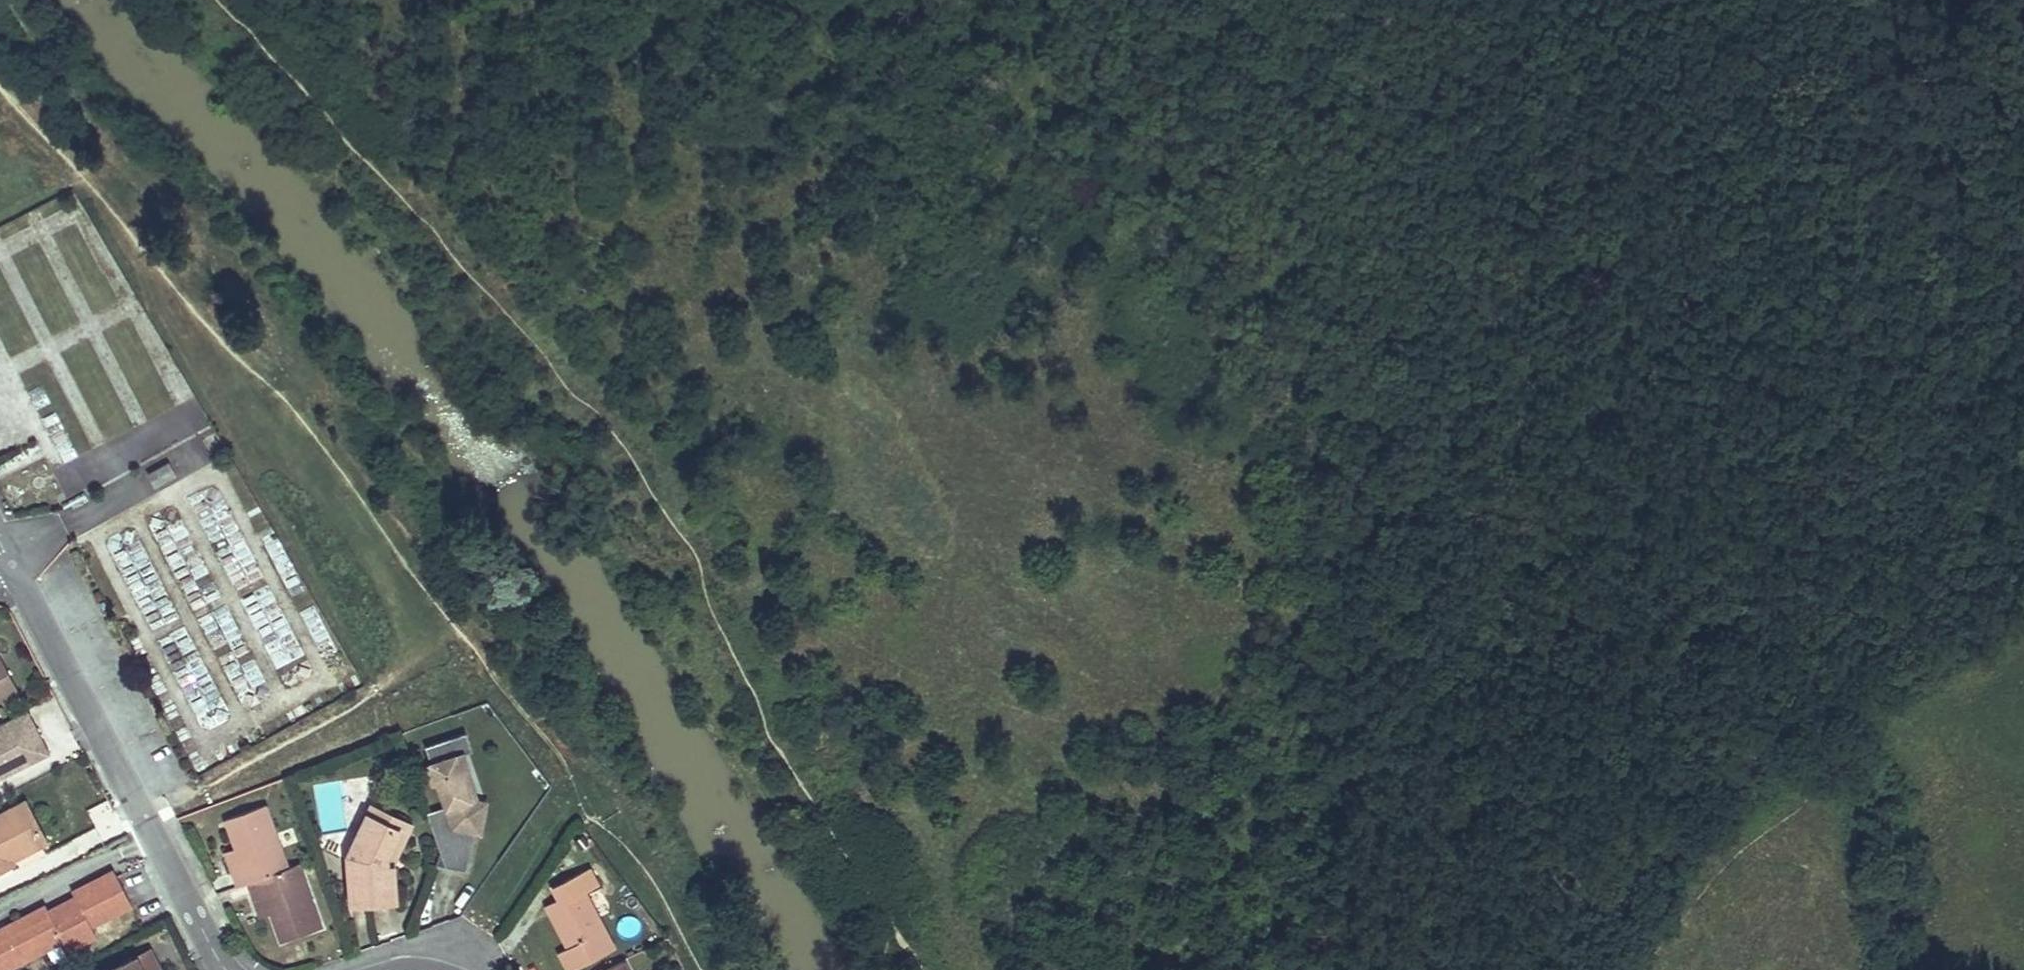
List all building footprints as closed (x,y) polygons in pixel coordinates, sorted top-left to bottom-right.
[(169,464),(149,474),(155,486),(175,475),(169,464)] [(15,691),(0,662),(0,699),(15,691)] [(25,710),(0,723),(0,771),(12,764),(15,771),(48,754),(25,710)] [(441,856),(436,868),(468,874),(475,834),(468,832),(469,824),(482,826),(486,806),(477,804),(470,803),(461,781),(463,768),(458,756),(468,752),(461,734),(420,750),(427,767),(422,769),(430,789),(435,787),(443,809),(426,816),(441,856)] [(15,771),(12,764),(0,771),(0,779),(15,771)] [(477,804),(463,768),(461,781),(470,803),(477,804)] [(0,814),(0,861),(8,857),(10,862),(45,844),(23,802),(0,814)] [(265,808),(226,821),(236,848),(243,869),(231,873),(236,887),(249,883),(287,869),(265,808)] [(387,867),(393,866),(393,860),(409,828),(368,808),(364,817),(398,833),(387,856),(387,867)] [(396,904),(394,878),(393,866),(387,867),(387,856),(398,833),(364,817),(348,854),(351,897),(351,908),(396,904)] [(481,835),(482,826),(469,824),(468,832),(475,834),(481,835)] [(243,869),(236,848),(224,853),(231,873),(243,869)] [(12,866),(10,862),(8,857),(0,861),(0,872),(12,866)] [(287,869),(249,883),(254,896),(265,892),(272,913),(278,929),(283,944),(324,928),(318,912),(301,865),(287,869)] [(566,881),(572,894),(558,901),(565,915),(555,920),(569,949),(561,953),(569,969),(577,969),(618,949),(588,893),(601,886),(591,868),(566,881)] [(63,941),(68,950),(98,936),(93,926),(132,906),(113,870),(69,891),(72,898),(48,911),(46,906),(0,929),(0,969),(7,969),(63,941)] [(572,894),(566,881),(552,889),(558,901),(572,894)] [(265,892),(254,896),(261,917),(272,913),(265,892)] [(558,901),(548,907),(555,920),(565,915),(558,901)] [(111,969),(154,969),(157,968),(148,951),(111,969)] [(623,961),(607,969),(628,969),(623,961)]
